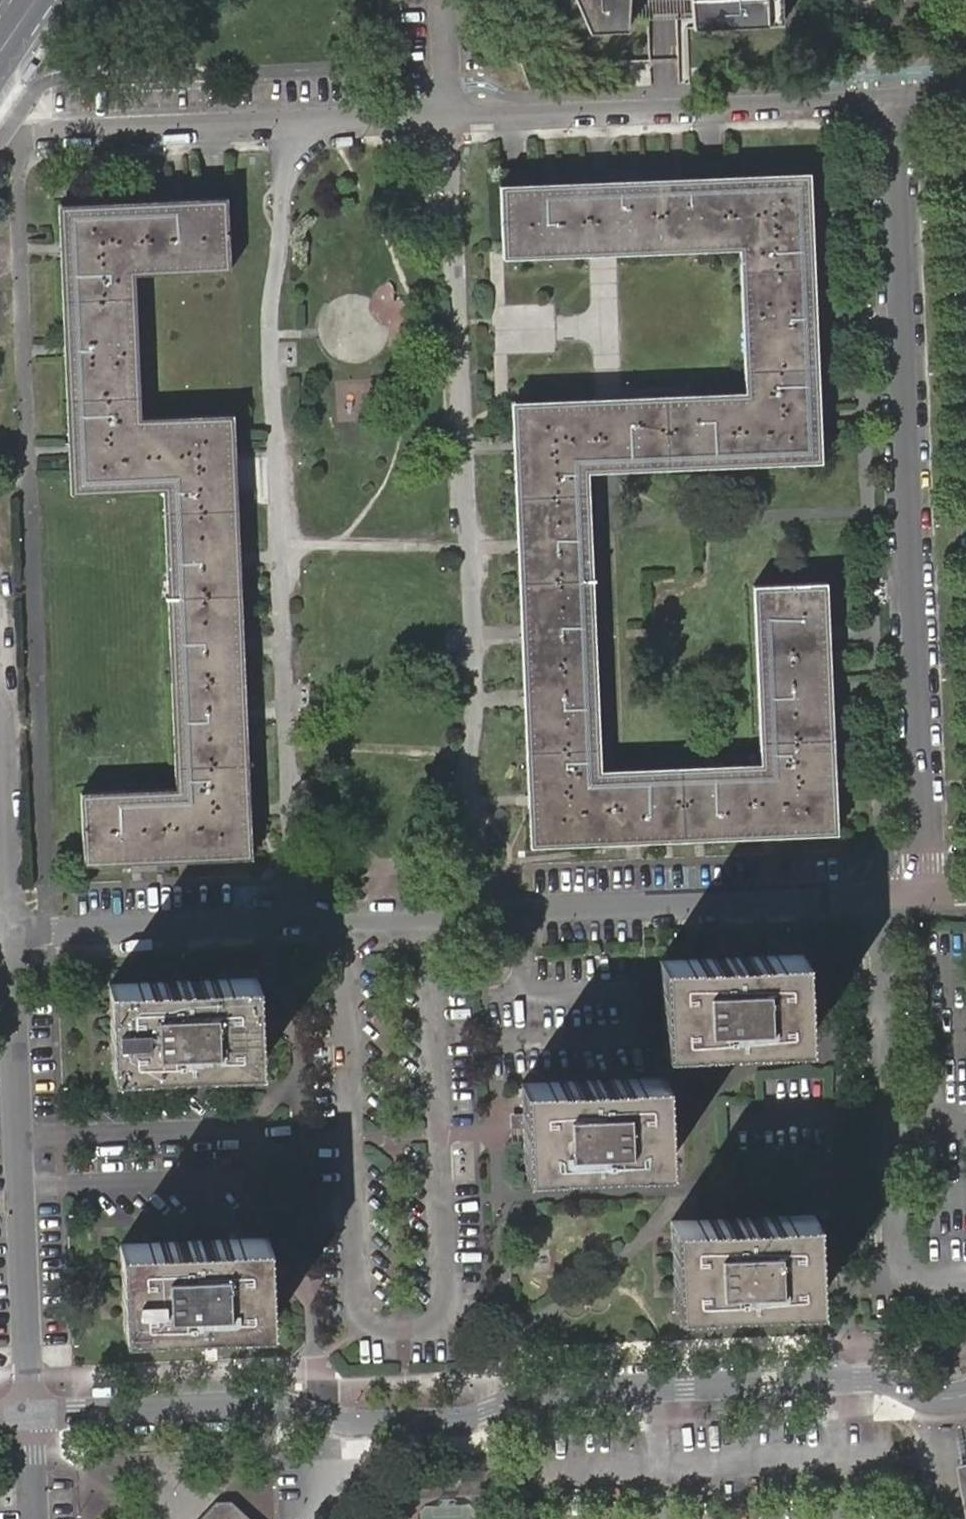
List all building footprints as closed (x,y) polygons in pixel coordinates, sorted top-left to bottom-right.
[(592,36),(627,37),(630,0),(576,0),(592,36)] [(694,32),(785,26),(783,0),(692,0),(694,32)] [(810,175),(498,184),(501,262),(741,255),(745,396),(515,402),(527,846),(836,837),(829,582),(755,584),(760,765),(624,769),(598,770),(590,468),(611,468),(818,462),(810,175)] [(181,787),(81,790),(84,862),(255,856),(239,408),(147,412),(141,270),(232,267),(230,196),(70,202),(80,488),(170,485),(181,787)] [(659,960),(663,1049),(805,1043),(801,955),(659,960)] [(108,985),(111,1071),(259,1065),(255,979),(108,985)] [(520,1084),(523,1171),(668,1165),(664,1078),(520,1084)] [(670,1221),(674,1309),(817,1303),(813,1216),(670,1221)] [(120,1244),(124,1332),(271,1326),(267,1238),(120,1244)] [(954,1464),(965,1518),(965,1498),(965,1494),(965,1462),(954,1464)] [(230,1502),(216,1503),(201,1518),(249,1518),(230,1502)]
